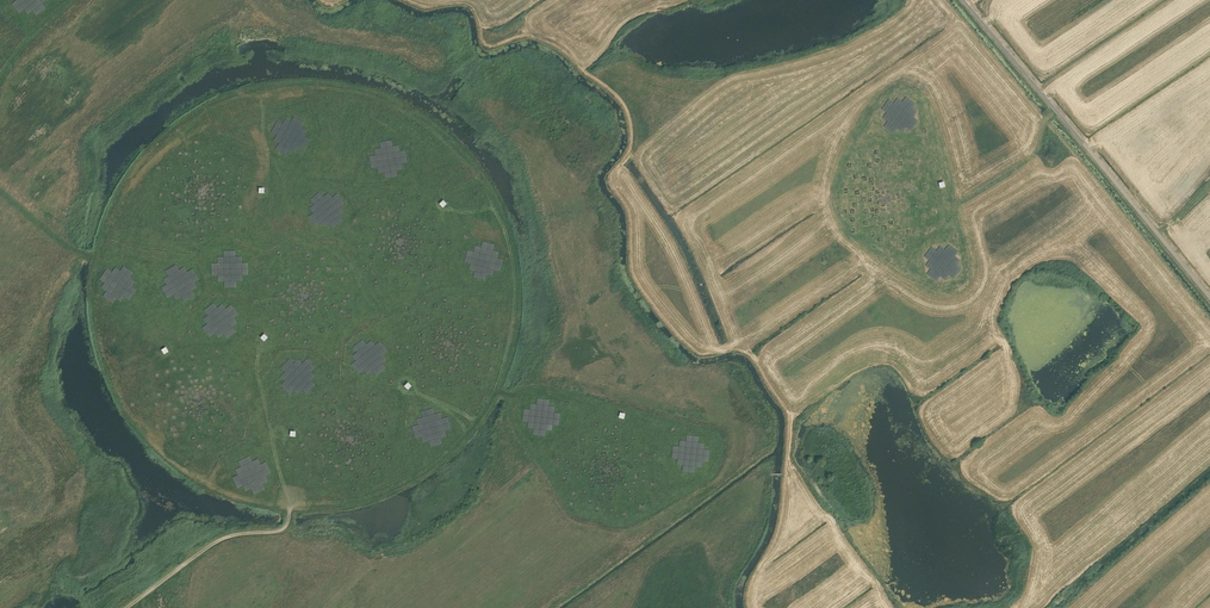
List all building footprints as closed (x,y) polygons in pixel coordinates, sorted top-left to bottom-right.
[(11,3),(19,13),(24,9),(27,14),(32,10),(36,15),(46,8),(42,3),(46,0),(15,0),(11,3)] [(889,99),(881,109),(886,112),(882,117),(887,121),(884,126),(893,133),(897,128),(902,132),(906,127),(911,131),(918,121),(913,117),(917,112),(912,109),(916,104),(906,96),(902,101),(897,98),(893,102),(889,99)] [(291,121),(285,118),(282,124),(277,121),(271,131),(276,134),(273,140),(279,143),(276,148),(286,154),(289,149),(295,152),(298,146),(303,149),(309,138),(304,135),(307,130),(301,127),(304,122),(293,116),(291,121)] [(375,155),(369,156),(371,168),(377,167),(378,173),(384,172),(385,178),(397,176),(396,170),(402,169),(401,163),(408,162),(406,150),(400,151),(399,145),(392,146),(391,140),(379,142),(380,148),(374,149),(375,155)] [(314,204),(309,208),(313,212),(308,216),(316,226),(321,222),(325,227),(329,223),(333,228),(343,220),(339,215),(344,211),(340,206),(345,203),(337,193),(332,197),(328,192),(323,196),(320,191),(310,199),(314,204)] [(474,251),(468,250),(464,261),(470,263),(469,269),(475,270),(473,276),(485,280),(487,274),(493,275),(494,269),(500,271),(503,259),(497,257),(499,251),(493,250),(494,244),(483,241),(481,247),(475,245),(474,251)] [(931,246),(924,256),(929,260),(925,265),(930,269),(926,273),(936,281),(940,276),(945,280),(949,275),(954,278),(961,269),(956,265),(960,260),(955,256),(958,251),(949,244),(945,249),(940,245),(936,250),(931,246)] [(217,263),(211,263),(211,275),(217,275),(218,281),(224,281),(224,287),(236,287),(236,281),(242,281),(242,274),(248,274),(248,262),(242,262),(242,256),(235,256),(235,250),(223,250),(223,256),(217,256),(217,263)] [(166,284),(161,287),(167,298),(172,294),(176,300),(181,297),(184,302),(195,295),(191,290),(197,287),(193,282),(199,279),(192,268),(187,271),(184,266),(179,269),(175,264),(165,270),(168,276),(163,279),(166,284)] [(124,296),(129,300),(136,290),(131,286),(135,281),(130,277),(133,272),(123,265),(120,270),(115,267),(111,272),(106,268),(99,279),(104,282),(101,287),(106,291),(102,296),(112,303),(116,298),(121,301),(124,296)] [(238,313),(230,304),(226,308),(222,303),(217,307),(213,302),(204,310),(207,315),(203,319),(207,323),(202,327),(210,337),(214,333),(218,338),(223,334),(227,338),(236,331),(232,326),(237,322),(233,317),(238,313)] [(356,360),(351,364),(359,373),(364,370),(368,374),(372,370),(376,375),(386,367),(382,363),(387,359),(383,354),(387,350),(380,341),(375,345),(371,340),(366,344),(362,339),(353,347),(357,351),(352,355),(356,360)] [(280,367),(285,372),(280,376),(285,380),(280,385),(289,393),(293,389),(298,393),(302,389),(307,393),(315,384),(311,380),(315,376),(311,371),(315,367),(306,358),(302,363),(298,358),(293,363),(289,359),(280,367)] [(530,409),(524,408),(522,421),(528,421),(527,427),(534,428),(533,434),(545,436),(546,430),(552,430),(553,424),(559,425),(560,413),(554,412),(555,406),(549,405),(549,399),(537,398),(536,404),(530,403),(530,409)] [(434,414),(432,408),(421,411),(422,417),(416,418),(418,424),(412,426),(415,438),(421,436),(423,442),(429,441),(430,447),(442,443),(440,437),(446,436),(445,430),(451,428),(447,416),(442,418),(440,412),(434,414)] [(679,446),(673,445),(671,457),(677,458),(677,464),(683,465),(682,471),(694,473),(695,466),(701,467),(702,461),(708,462),(709,450),(703,449),(704,443),(698,442),(699,436),(686,434),(686,441),(680,440),(679,446)] [(238,461),(241,466),(235,469),(238,474),(232,477),(237,488),(243,486),(245,491),(251,489),(254,494),(265,489),(262,483),(268,481),(265,475),(271,473),(265,461),(260,464),(257,458),(252,461),(249,456),(238,461)]
